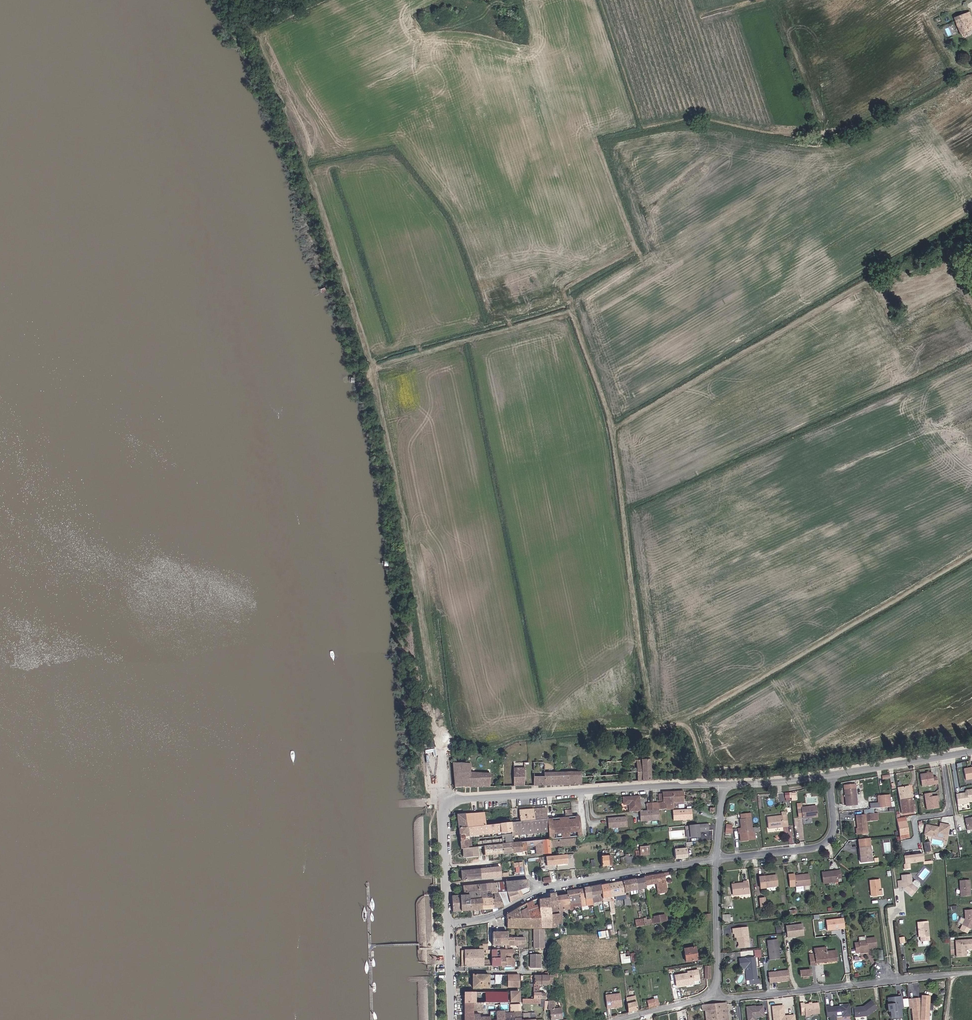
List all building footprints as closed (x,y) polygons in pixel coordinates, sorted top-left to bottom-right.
[(959,14),(965,31),(971,28),(971,11),(971,9),(959,14)] [(437,736),(431,738),(432,744),(439,742),(437,736)] [(645,754),(645,776),(657,776),(656,757),(648,757),(647,754),(645,754)] [(472,765),(455,763),(455,787),(490,787),(491,774),(471,774),(472,765)] [(517,768),(517,787),(528,787),(528,768),(517,768)] [(536,776),(536,785),(583,785),(583,772),(546,773),(546,776),(536,776)] [(932,772),(920,774),(921,785),(938,783),(936,776),(933,777),(932,772)] [(857,806),(854,786),(844,787),(846,807),(857,806)] [(915,813),(911,788),(899,789),(903,814),(915,813)] [(957,793),(958,804),(971,802),(971,788),(966,789),(966,792),(957,793)] [(664,801),(653,801),(653,809),(659,808),(660,808),(660,802),(674,802),(674,792),(664,792),(664,801)] [(685,792),(674,792),(674,802),(660,802),(660,808),(663,808),(685,807),(685,792)] [(931,792),(924,793),(927,809),(939,807),(937,800),(937,795),(931,796),(931,792)] [(641,795),(624,796),(625,804),(630,803),(631,810),(640,810),(642,810),(641,795)] [(870,810),(891,808),(889,797),(878,798),(878,805),(870,806),(870,810)] [(803,807),(802,803),(797,804),(797,810),(798,812),(799,816),(803,816),(803,817),(818,816),(816,806),(803,807)] [(516,818),(516,820),(536,818),(535,807),(535,808),(531,808),(520,808),(521,818),(516,818)] [(547,807),(535,807),(536,818),(548,817),(548,813),(547,807)] [(642,810),(640,810),(641,821),(660,820),(659,808),(653,809),(648,809),(642,810)] [(692,808),(674,809),(674,820),(693,819),(692,808)] [(458,813),(459,826),(486,823),(485,811),(458,813)] [(738,842),(748,841),(748,837),(753,837),(753,831),(751,811),(740,812),(740,818),(738,819),(739,828),(735,828),(736,833),(737,833),(738,842)] [(565,816),(548,817),(550,838),(564,836),(566,836),(581,835),(579,815),(573,815),(566,816),(565,816)] [(627,815),(608,817),(609,827),(628,826),(627,815)] [(787,815),(768,818),(769,828),(788,826),(787,815)] [(868,835),(867,824),(876,823),(875,815),(856,817),(858,836),(868,835)] [(486,823),(459,826),(461,846),(484,844),(502,843),(512,842),(527,840),(542,839),(550,839),(550,838),(548,817),(536,818),(516,820),(486,823)] [(906,822),(898,823),(900,835),(908,834),(906,822)] [(709,831),(708,824),(690,826),(690,831),(689,831),(690,838),(699,837),(699,831),(709,831)] [(948,834),(950,825),(941,824),(940,827),(927,825),(925,834),(937,836),(938,832),(948,834)] [(748,837),(748,841),(757,840),(756,831),(753,831),(753,837),(748,837)] [(576,837),(550,839),(550,846),(564,845),(565,845),(576,844),(576,837)] [(512,842),(513,851),(526,850),(527,854),(543,852),(542,839),(527,840),(512,842)] [(542,839),(543,852),(551,852),(550,846),(550,839),(542,839)] [(869,839),(859,840),(860,862),(871,862),(869,839)] [(502,843),(503,852),(508,852),(513,851),(512,842),(502,843)] [(484,844),(485,854),(491,853),(503,852),(502,843),(484,844)] [(677,858),(690,857),(689,847),(676,848),(677,858)] [(602,856),(602,866),(613,865),(612,855),(602,856)] [(923,855),(903,857),(905,864),(924,862),(923,855)] [(480,868),(481,877),(501,875),(500,866),(480,868)] [(462,870),(462,879),(481,877),(480,868),(470,869),(462,870)] [(822,873),(823,883),(841,881),(840,871),(822,873)] [(669,875),(668,873),(658,875),(645,877),(646,884),(657,883),(658,883),(659,885),(659,886),(660,890),(667,889),(665,879),(665,876),(669,875)] [(758,877),(759,889),(768,888),(768,887),(777,886),(776,875),(758,877)] [(794,876),(795,886),(810,885),(809,875),(794,876)] [(916,881),(915,881),(911,884),(911,875),(901,875),(902,882),(898,882),(898,888),(906,888),(908,890),(907,892),(913,896),(918,889),(917,888),(920,886),(920,885),(916,881)] [(636,879),(637,889),(646,887),(646,884),(645,877),(636,879)] [(527,879),(515,880),(518,890),(519,889),(520,889),(529,886),(527,879)] [(631,890),(631,893),(638,892),(637,889),(636,879),(630,880),(631,890)] [(971,895),(970,879),(960,880),(961,896),(971,895)] [(515,880),(505,881),(506,891),(516,890),(518,890),(515,880)] [(881,896),(879,880),(870,881),(871,897),(881,896)] [(496,881),(496,882),(497,892),(502,905),(509,901),(506,891),(505,881),(496,881)] [(609,884),(611,896),(626,894),(625,891),(624,881),(609,884)] [(485,883),(485,890),(486,896),(492,896),(491,892),(497,892),(496,882),(485,883)] [(730,885),(731,895),(747,893),(746,882),(742,882),(741,884),(730,885)] [(464,891),(468,891),(475,891),(485,890),(485,883),(464,884),(464,891)] [(603,898),(611,896),(609,884),(601,885),(603,898)] [(601,904),(604,903),(603,898),(601,885),(591,887),(592,895),(599,894),(601,904)] [(592,895),(591,887),(584,888),(587,906),(587,908),(589,907),(588,899),(593,899),(592,895)] [(581,902),(580,889),(567,891),(568,895),(569,902),(570,905),(572,905),(572,903),(581,902)] [(516,890),(506,891),(509,901),(519,896),(516,890)] [(468,893),(451,894),(452,910),(469,909),(469,901),(476,900),(475,891),(468,891),(468,893)] [(493,907),(493,910),(495,909),(494,906),(502,905),(497,892),(491,892),(492,896),(492,900),(493,907)] [(556,897),(556,893),(550,894),(550,898),(551,913),(559,913),(559,912),(556,897)] [(569,902),(568,895),(556,897),(559,912),(563,910),(564,910),(564,903),(569,902)] [(539,898),(536,898),(524,904),(519,907),(518,918),(510,918),(507,918),(507,923),(507,927),(518,927),(560,927),(559,922),(559,913),(551,913),(550,898),(546,898),(539,898)] [(469,901),(469,909),(474,908),(479,908),(479,900),(476,900),(469,901)] [(479,900),(479,908),(486,907),(493,907),(492,900),(479,900)] [(518,918),(519,907),(507,913),(507,918),(510,918),(518,918)] [(965,909),(966,918),(963,924),(971,928),(971,927),(971,909),(965,909)] [(655,924),(668,921),(668,917),(666,918),(665,915),(654,917),(654,918),(655,924)] [(828,929),(846,929),(845,917),(827,918),(828,929)] [(931,942),(929,922),(918,924),(919,930),(921,931),(921,934),(920,935),(920,938),(923,938),(923,943),(931,942)] [(788,937),(805,936),(804,923),(787,924),(788,937)] [(544,947),(544,928),(534,928),(533,947),(544,947)] [(733,935),(735,935),(735,938),(738,938),(739,949),(749,948),(747,929),(733,931),(733,935)] [(507,936),(507,931),(492,931),(492,944),(498,944),(498,946),(504,946),(504,944),(507,943),(507,936)] [(524,936),(507,936),(507,943),(517,943),(516,946),(519,946),(524,946),(524,936)] [(876,947),(875,938),(866,939),(866,940),(858,941),(858,943),(855,943),(856,952),(860,952),(859,950),(867,949),(866,946),(870,946),(871,948),(876,947)] [(956,939),(957,956),(966,955),(966,948),(971,948),(971,938),(956,939)] [(768,941),(770,959),(780,958),(778,939),(768,941)] [(487,948),(487,943),(482,943),(482,946),(482,948),(478,949),(461,949),(462,965),(490,964),(490,949),(487,948)] [(819,951),(814,951),(814,953),(808,953),(810,965),(816,964),(815,962),(820,962),(820,961),(827,960),(827,961),(837,960),(836,950),(826,951),(825,946),(819,947),(819,951)] [(492,948),(490,949),(490,964),(499,964),(510,965),(510,957),(512,957),(512,949),(492,948)] [(686,962),(697,960),(695,948),(683,949),(686,962)] [(540,953),(530,953),(530,967),(540,967),(540,953)] [(755,956),(742,958),(742,966),(748,965),(749,983),(759,981),(759,977),(757,977),(755,956)] [(788,969),(769,971),(770,981),(789,979),(788,969)] [(683,984),(692,982),(692,978),(695,977),(694,971),(687,972),(687,974),(675,976),(676,987),(683,986),(683,984)] [(480,973),(472,973),(472,986),(480,986),(480,973)] [(480,973),(480,986),(488,986),(488,976),(493,976),(493,975),(494,976),(494,980),(501,980),(501,974),(490,973),(480,973)] [(518,974),(507,974),(507,985),(519,985),(518,974)] [(509,990),(509,994),(509,1001),(518,1000),(518,990),(509,990)] [(464,991),(463,995),(463,1002),(474,1001),(474,991),(464,991)] [(506,991),(474,991),(474,1001),(482,1001),(498,1001),(509,1001),(509,994),(506,994),(506,991)] [(608,995),(609,1008),(613,1007),(613,1006),(619,1005),(619,1007),(622,1006),(621,993),(608,995)] [(892,995),(893,997),(887,997),(888,1002),(887,1002),(888,1009),(890,1008),(890,1015),(901,1014),(900,1005),(902,1005),(901,994),(892,995)] [(911,999),(912,1006),(914,1019),(920,1019),(920,1017),(926,1017),(929,995),(922,994),(921,997),(911,999)] [(628,1013),(637,1010),(636,997),(626,998),(628,1013)] [(647,1001),(648,1008),(655,1006),(654,1000),(654,999),(647,1001)] [(872,999),(863,1005),(853,1007),(854,1016),(866,1015),(877,1007),(872,999)] [(550,1019),(562,1018),(561,1007),(553,1008),(552,1000),(547,1000),(547,1007),(547,1009),(549,1009),(550,1019)] [(474,1001),(463,1002),(463,1011),(475,1011),(475,1009),(482,1009),(482,1001),(474,1001)] [(721,1002),(703,1004),(703,1010),(706,1010),(707,1017),(704,1017),(705,1019),(728,1019),(726,1001),(721,1002)] [(818,1012),(817,1001),(803,1003),(802,1002),(799,1002),(800,1012),(804,1012),(804,1014),(818,1012)] [(825,1006),(827,1017),(832,1016),(832,1019),(838,1019),(837,1015),(842,1015),(842,1016),(850,1015),(849,1003),(841,1004),(841,1005),(830,1007),(829,1005),(825,1006)] [(763,1005),(747,1007),(748,1017),(755,1016),(764,1015),(763,1005)] [(794,1015),(786,1016),(786,1018),(783,1019),(782,1017),(782,1014),(784,1012),(783,1006),(772,1007),(774,1019),(794,1019),(794,1015)] [(509,1009),(504,1010),(504,1019),(514,1019),(514,1009),(509,1009)] [(475,1019),(485,1019),(489,1019),(489,1010),(485,1010),(486,1015),(478,1016),(478,1013),(475,1013),(475,1019)] [(496,1010),(489,1010),(489,1019),(485,1019),(496,1019),(496,1010)] [(496,1019),(504,1019),(504,1010),(498,1010),(496,1010),(496,1019)] [(463,1011),(464,1019),(475,1019),(475,1013),(475,1011),(463,1011)]
